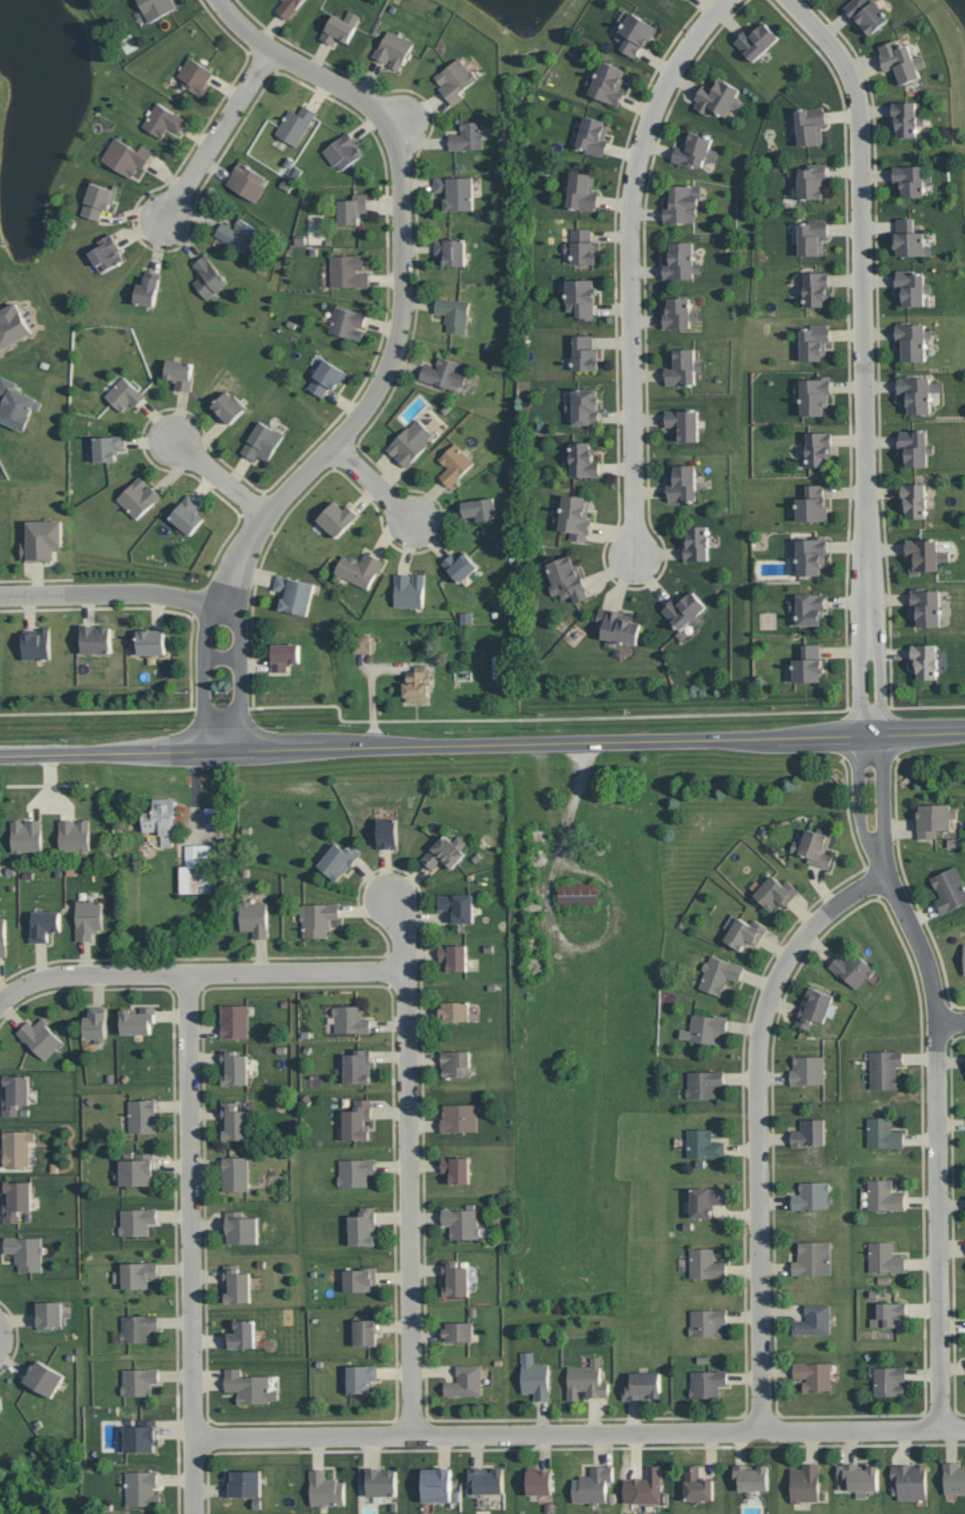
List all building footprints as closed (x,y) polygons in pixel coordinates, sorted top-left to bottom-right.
[(150,22),(139,0),(173,0),(177,7),(150,22)] [(276,10),(284,0),(303,0),(289,19),(276,10)] [(844,7),(852,0),(878,0),(877,1),(886,11),(884,12),(890,18),(871,35),(864,27),(862,29),(844,7)] [(658,27),(650,41),(648,39),(644,46),(643,45),(636,57),(621,48),(624,43),(616,38),(625,23),(618,18),(624,9),(631,13),(632,11),(658,27)] [(361,16),(349,42),(341,38),(340,41),(336,39),(334,44),(320,37),(325,28),(327,29),(334,14),(344,19),(350,10),(361,16)] [(780,37),(754,61),(734,40),(747,28),(750,31),(759,22),(763,26),(766,22),(780,37)] [(414,42),(410,50),(412,52),(409,59),(406,57),(399,70),(388,65),(392,58),(390,58),(387,63),(372,54),(379,43),(382,44),(389,30),(414,42)] [(921,76),(900,85),(893,68),(885,71),(879,54),(882,53),(879,46),(899,38),(902,46),(908,43),(914,58),(922,54),(927,66),(919,70),(921,76)] [(214,71),(204,87),(207,89),(202,96),(183,83),(185,79),(179,75),(190,56),(214,71)] [(478,77),(460,92),(463,96),(454,105),(440,87),(446,82),(445,81),(442,84),(435,76),(459,57),(470,71),(472,70),(478,77)] [(625,91),(619,106),(589,93),(591,88),(586,86),(589,77),(595,80),(604,59),(624,69),(621,76),(625,78),(620,89),(625,91)] [(746,103),(742,112),(735,107),(734,109),(731,107),(727,116),(713,109),(708,115),(696,107),(699,100),(695,98),(704,83),(713,89),(719,76),(740,89),(737,96),(741,98),(740,99),(746,103)] [(187,119),(180,132),(168,126),(162,139),(142,126),(158,101),(187,119)] [(924,115),(924,125),(917,125),(917,135),(899,136),(898,130),(892,130),(892,123),(895,123),(895,117),(893,117),(893,102),(916,102),(916,115),(924,115)] [(318,112),(297,146),(275,133),(291,108),(299,114),(305,104),(318,112)] [(825,109),(826,125),(822,125),(823,142),(799,144),(796,110),(823,107),(823,110),(825,109)] [(608,139),(605,155),(603,155),(603,156),(586,152),(587,148),(577,145),(585,115),(605,120),(604,125),(608,126),(605,139),(608,139)] [(483,147),(450,149),(450,134),(463,134),(462,129),(461,129),(461,120),(483,121),(483,147)] [(363,154),(342,170),(338,163),(335,166),(322,150),(348,130),(356,142),(353,145),(355,147),(357,145),(363,154)] [(719,150),(715,163),(705,159),(703,167),(695,164),(693,168),(672,160),(676,145),(686,149),(688,143),(687,143),(691,130),(713,137),(710,147),(719,150)] [(153,151),(142,169),(138,166),(131,177),(101,159),(116,136),(139,151),(143,145),(153,151)] [(265,185),(256,202),(226,184),(241,161),(265,177),(261,183),(265,185)] [(827,163),(828,179),(824,179),(824,191),(823,191),(823,198),(798,198),(798,175),(800,175),(800,168),(808,167),(808,163),(827,163)] [(932,175),(932,181),(925,181),(925,196),(903,197),(903,187),(898,187),(898,182),(894,182),(893,165),(925,165),(925,175),(932,175)] [(598,192),(597,207),(595,207),(595,210),(568,206),(572,171),(595,174),(593,192),(598,192)] [(473,176),(474,209),(445,210),(445,192),(434,192),(434,176),(473,176)] [(119,185),(114,203),(111,202),(109,209),(103,207),(99,220),(81,214),(91,182),(112,188),(113,184),(119,185)] [(701,185),(701,198),(699,198),(699,206),(697,206),(697,215),(695,216),(695,222),(664,222),(664,206),(667,206),(667,184),(701,185)] [(368,193),(368,214),(362,214),(362,217),(360,217),(360,224),(340,224),(339,199),(354,199),(353,193),(368,193)] [(259,230),(245,253),(214,234),(223,221),(234,229),(236,225),(235,224),(240,217),(259,230)] [(828,221),(828,236),(823,236),(822,247),(820,247),(819,254),(799,255),(799,223),(809,223),(809,218),(826,218),(826,221),(828,221)] [(933,245),(933,254),(898,256),(898,248),(895,248),(894,240),(896,240),(896,232),(898,232),(897,218),(914,218),(914,232),(925,232),(925,245),(933,245)] [(597,263),(573,263),(573,252),(565,252),(565,242),(573,242),(572,228),(592,228),(591,242),(596,242),(597,263)] [(124,259),(102,273),(90,252),(101,245),(98,240),(111,233),(120,249),(119,250),(122,253),(121,253),(124,259)] [(465,238),(466,264),(444,264),(444,253),(435,253),(435,238),(465,238)] [(700,263),(701,272),(694,272),(694,278),(663,278),(663,263),(667,263),(667,250),(671,250),(671,242),(694,241),(694,263),(700,263)] [(228,282),(206,299),(193,282),(200,278),(197,274),(200,273),(193,263),(205,253),(228,282)] [(370,273),(370,286),(331,286),(331,254),(364,254),(365,269),(357,269),(357,273),(370,273)] [(932,283),(931,292),(925,292),(925,305),(905,305),(905,300),(900,300),(900,287),(896,287),(895,277),(897,277),(897,269),(914,269),(914,273),(925,273),(925,282),(932,283)] [(161,272),(154,306),(134,302),(138,283),(144,284),(147,270),(161,272)] [(829,272),(829,287),(827,287),(827,293),(829,293),(829,299),(824,299),(824,306),(806,306),(806,294),(804,294),(804,285),(805,285),(805,272),(825,271),(825,272),(829,272)] [(598,286),(598,294),(596,294),(596,302),(594,302),(595,317),(593,317),(593,319),(581,319),(581,317),(578,317),(578,310),(567,310),(567,279),(594,279),(594,286),(598,286)] [(470,300),(466,333),(447,331),(448,323),(445,323),(446,313),(434,312),(436,296),(470,300)] [(698,311),(698,321),(691,321),(691,328),(664,328),(664,311),(665,311),(665,306),(669,306),(668,297),(691,297),(691,311),(698,311)] [(34,334),(18,301),(0,310),(0,351),(34,334)] [(367,313),(363,328),(357,326),(357,328),(365,331),(362,340),(329,332),(336,305),(367,313)] [(932,328),(932,338),(926,339),(926,360),(903,360),(902,340),(896,340),(896,324),(897,324),(897,321),(910,321),(910,324),(926,324),(926,329),(932,328)] [(830,326),(830,341),(826,342),(826,355),(822,355),(822,359),(801,360),(800,328),(811,329),(811,324),(828,324),(828,326),(830,326)] [(599,369),(574,369),(573,356),(575,356),(574,335),(593,334),(593,348),(598,348),(598,360),(599,369)] [(702,360),(702,371),(695,371),(696,384),(667,384),(667,382),(665,382),(665,366),(672,366),(672,360),(675,360),(675,348),(696,348),(696,361),(702,360)] [(348,373),(341,384),(338,383),(335,389),(330,386),(323,397),(308,387),(315,376),(314,376),(321,364),(316,361),(320,355),(348,373)] [(468,372),(464,386),(452,383),(451,388),(419,378),(424,364),(437,368),(439,364),(437,364),(440,355),(460,363),(458,368),(468,372)] [(193,362),(192,375),(193,375),(192,391),(176,388),(176,382),(173,381),(173,378),(165,377),(168,359),(193,362)] [(34,408),(40,411),(44,400),(16,390),(19,382),(1,375),(0,378),(0,400),(1,400),(0,402),(0,421),(26,430),(34,408)] [(941,382),(942,392),(931,392),(931,413),(909,414),(909,406),(905,406),(905,392),(898,393),(898,377),(902,377),(902,375),(913,375),(913,377),(931,377),(931,382),(941,382)] [(146,396),(135,407),(130,401),(127,404),(128,405),(121,411),(105,395),(124,376),(146,396)] [(831,378),(831,394),(828,394),(828,406),(824,406),(824,415),(801,416),(801,393),(795,394),(795,384),(801,384),(801,379),(819,379),(819,376),(829,376),(829,378),(831,378)] [(599,421),(593,422),(593,424),(573,424),(573,411),(566,411),(566,401),(573,401),(574,389),(598,388),(598,396),(599,396),(599,415),(599,421)] [(248,407),(230,424),(212,406),(228,390),(232,395),(234,394),(248,407)] [(699,409),(699,440),(680,441),(680,432),(674,432),(674,426),(666,427),(666,410),(699,409)] [(427,445),(407,467),(396,457),(401,452),(397,450),(394,455),(387,448),(392,444),(391,443),(408,426),(409,427),(418,418),(433,433),(425,443),(427,445)] [(284,434),(269,461),(258,454),(255,460),(241,452),(260,420),(284,434)] [(928,465),(907,466),(907,461),(903,461),(902,448),(899,448),(898,439),(899,439),(899,430),(928,430),(928,443),(934,443),(934,453),(928,453),(928,465)] [(832,431),(831,447),(830,447),(830,465),(809,466),(808,455),(807,454),(807,445),(808,445),(808,432),(832,431)] [(124,435),(124,449),(118,450),(118,453),(116,453),(117,460),(97,462),(95,437),(113,436),(113,435),(124,435)] [(475,461),(451,487),(440,476),(448,467),(439,458),(456,442),(475,461)] [(600,460),(600,475),(572,476),(572,463),(564,463),(564,452),(572,452),(572,442),(591,442),(591,447),(596,448),(596,454),(593,454),(593,460),(600,460)] [(696,500),(669,500),(669,498),(667,498),(667,483),(671,483),(671,469),(676,469),(675,465),(696,465),(696,500)] [(162,496),(137,518),(118,498),(140,475),(148,483),(143,488),(145,489),(151,484),(162,496)] [(926,483),(926,497),(927,497),(927,507),(926,507),(926,518),(907,518),(908,511),(902,511),(901,505),(904,505),(904,497),(901,497),(901,483),(926,483)] [(828,520),(797,521),(797,497),(807,498),(806,484),(824,484),(824,497),(825,497),(825,506),(828,506),(828,520)] [(587,541),(571,539),(571,531),(559,529),(560,524),(554,523),(555,514),(561,514),(565,493),(587,496),(586,504),(589,505),(588,518),(592,518),(590,533),(587,533),(587,541)] [(205,518),(191,534),(170,517),(188,494),(200,503),(197,508),(200,511),(199,513),(205,518)] [(494,497),(498,516),(473,521),(472,515),(464,517),(461,501),(475,499),(475,500),(494,497)] [(360,514),(337,537),(317,519),(335,500),(345,509),(349,504),(360,514)] [(63,520),(63,550),(55,550),(54,561),(29,561),(29,558),(22,558),(22,542),(28,542),(28,520),(63,520)] [(709,559),(685,560),(685,544),(688,544),(687,537),(688,537),(688,526),(708,525),(708,536),(709,536),(710,546),(708,546),(709,559)] [(827,538),(828,554),(825,554),(825,566),(820,566),(821,575),(798,575),(798,539),(816,539),(816,536),(826,536),(826,538),(827,538)] [(949,551),(950,560),(941,560),(942,562),(938,562),(938,570),(920,570),(920,574),(910,574),(910,556),(906,556),(907,539),(938,539),(938,550),(941,550),(941,551),(949,551)] [(478,566),(460,582),(442,562),(453,552),(456,556),(464,550),(478,566)] [(384,560),(368,588),(334,571),(344,554),(350,557),(351,555),(359,558),(357,561),(361,562),(367,551),(384,560)] [(589,597),(575,602),(572,595),(562,598),(560,592),(553,595),(549,586),(554,584),(549,571),(551,571),(548,563),(571,554),(575,564),(577,564),(587,589),(586,589),(589,597)] [(426,573),(423,607),(395,605),(396,573),(411,574),(411,581),(413,581),(413,573),(426,573)] [(314,583),(308,616),(279,609),(284,591),(274,589),(277,574),(314,583)] [(941,590),(941,625),(919,626),(919,618),(915,618),(915,605),(911,605),(910,590),(912,590),(912,587),(919,587),(920,590),(941,590)] [(707,606),(698,615),(702,619),(695,626),(691,621),(681,630),(662,609),(664,609),(663,607),(675,597),(677,600),(687,591),(690,594),(693,591),(707,606)] [(825,593),(825,610),(824,610),(824,624),(798,625),(798,610),(790,610),(790,600),(798,600),(797,593),(825,593)] [(642,622),(638,644),(616,640),(615,646),(605,645),(607,638),(602,637),(604,625),(596,624),(600,608),(623,611),(622,614),(635,617),(634,621),(642,622)] [(111,626),(111,652),(82,653),(82,625),(97,625),(97,627),(111,626)] [(50,627),(51,658),(24,658),(23,630),(35,630),(35,633),(40,633),(40,628),(50,627)] [(165,629),(166,653),(157,653),(157,656),(146,656),(146,654),(139,654),(138,629),(153,629),(165,629)] [(358,653),(371,652),(371,635),(358,635),(358,653)] [(299,643),(300,662),(291,662),(291,665),(288,665),(288,671),(271,671),(271,655),(273,655),(273,644),(299,643)] [(820,644),(820,658),(822,658),(822,666),(824,666),(824,673),(821,673),(821,681),(794,682),(794,659),(803,658),(803,643),(820,644)] [(937,644),(937,658),(938,658),(938,679),(918,678),(918,672),(917,672),(913,672),(912,666),(915,666),(915,660),(912,659),(911,644),(937,644)] [(503,655),(493,655),(494,678),(503,678),(503,655)] [(430,672),(431,684),(429,684),(429,695),(427,695),(426,701),(407,701),(407,695),(404,695),(404,682),(408,682),(408,670),(416,671),(416,665),(425,665),(425,670),(428,670),(428,672),(430,672)] [(154,798),(154,811),(144,811),(144,832),(162,832),(162,846),(176,846),(175,798),(154,798)] [(957,808),(958,818),(951,818),(951,829),(937,829),(937,837),(919,838),(918,811),(920,811),(920,804),(951,804),(951,807),(957,808)] [(397,818),(398,848),(378,848),(378,818),(397,818)] [(90,819),(90,850),(60,850),(60,819),(75,819),(75,823),(77,823),(77,821),(79,821),(79,819),(90,819)] [(42,820),(42,851),(13,851),(12,820),(23,820),(23,822),(25,822),(25,823),(27,823),(27,820),(42,820)] [(833,854),(829,869),(807,862),(809,857),(791,851),(794,839),(803,842),(807,828),(818,831),(819,827),(833,831),(826,852),(833,854)] [(466,853),(453,869),(445,862),(444,864),(441,861),(433,869),(421,859),(445,833),(454,842),(460,835),(467,842),(461,849),(466,853)] [(363,852),(336,881),(317,864),(336,842),(345,849),(351,842),(363,852)] [(181,893),(212,892),(211,844),(185,845),(185,865),(180,865),(181,893)] [(956,865),(964,885),(964,902),(942,913),(935,899),(942,896),(937,887),(936,888),(930,877),(956,865)] [(800,890),(785,907),(779,901),(771,910),(754,894),(767,880),(763,877),(769,871),(783,884),(788,878),(800,890)] [(600,904),(599,882),(559,883),(559,905),(600,904)] [(474,893),(474,922),(453,922),(453,908),(439,908),(439,894),(474,893)] [(102,900),(103,929),(96,929),(96,932),(93,933),(93,940),(76,940),(76,901),(80,901),(87,900),(102,900)] [(267,902),(268,938),(254,938),(253,930),(241,930),(241,900),(251,900),(251,902),(267,902)] [(339,902),(340,918),(331,918),(331,928),(327,929),(327,937),(303,937),(303,919),(301,920),(301,912),(298,912),(298,905),(302,905),(302,903),(329,903),(329,902),(339,902)] [(60,911),(60,927),(62,927),(62,930),(54,931),(54,932),(49,932),(48,941),(30,941),(30,925),(33,925),(33,911),(60,911)] [(768,927),(758,945),(748,939),(741,950),(725,939),(730,930),(724,926),(733,912),(751,924),(754,918),(768,927)] [(467,944),(467,970),(448,970),(448,960),(440,960),(440,944),(467,944)] [(874,968),(873,969),(875,970),(869,977),(867,976),(857,989),(829,966),(839,954),(846,959),(853,950),(874,968)] [(744,966),(739,980),(728,976),(721,995),(699,987),(705,970),(702,969),(705,961),(708,962),(711,955),(731,962),(732,961),(744,966)] [(834,995),(831,1003),(837,1005),(833,1016),(827,1014),(824,1022),(813,1019),(810,1029),(795,1024),(810,986),(834,995)] [(470,1001),(470,1020),(442,1020),(439,1020),(440,1007),(443,1007),(443,1001),(470,1001)] [(248,1005),(248,1036),(221,1036),(221,1004),(248,1005)] [(371,1018),(371,1033),(336,1032),(336,1015),(333,1015),(333,1007),(335,1007),(335,1005),(362,1005),(363,1017),(371,1018)] [(106,1006),(107,1038),(104,1038),(104,1043),(96,1043),(96,1038),(86,1038),(85,1016),(90,1015),(90,1007),(106,1006)] [(156,1006),(156,1022),(151,1022),(151,1033),(122,1034),(122,1015),(120,1015),(120,1008),(132,1008),(132,1012),(141,1012),(141,1006),(156,1006)] [(728,1016),(726,1032),(721,1031),(720,1044),(689,1040),(689,1038),(679,1037),(681,1028),(690,1029),(693,1013),(713,1016),(714,1014),(728,1016)] [(63,1042),(45,1059),(17,1032),(30,1020),(34,1026),(43,1016),(49,1022),(47,1025),(63,1042)] [(371,1048),(371,1063),(370,1063),(370,1083),(345,1083),(345,1053),(356,1053),(356,1049),(365,1049),(365,1048),(371,1048)] [(248,1055),(248,1083),(223,1083),(223,1075),(227,1075),(227,1064),(222,1064),(222,1050),(237,1050),(237,1055),(248,1055)] [(471,1050),(471,1075),(443,1076),(443,1068),(441,1068),(441,1050),(471,1050)] [(903,1050),(903,1066),(897,1066),(896,1076),(898,1076),(898,1088),(871,1088),(871,1050),(903,1050)] [(824,1056),(824,1083),(791,1084),(791,1069),(794,1069),(794,1055),(824,1056)] [(724,1070),(724,1085),(716,1085),(716,1097),(689,1098),(689,1096),(687,1096),(687,1088),(689,1088),(688,1071),(714,1071),(714,1070),(724,1070)] [(30,1074),(30,1103),(18,1103),(18,1115),(4,1115),(3,1094),(5,1094),(4,1074),(30,1074)] [(156,1097),(157,1132),(130,1132),(129,1100),(141,1100),(141,1098),(156,1097)] [(372,1098),(372,1119),(365,1119),(366,1125),(369,1125),(370,1139),(344,1139),(344,1110),(355,1110),(355,1098),(372,1098)] [(249,1109),(249,1139),(224,1139),(224,1120),(222,1119),(222,1101),(238,1101),(238,1110),(249,1109)] [(477,1104),(478,1131),(441,1132),(441,1118),(443,1118),(443,1104),(477,1104)] [(904,1131),(905,1147),(868,1146),(868,1117),(892,1117),(893,1130),(904,1131)] [(825,1118),(825,1144),(805,1144),(805,1145),(792,1145),(792,1130),(801,1130),(801,1119),(825,1118)] [(725,1141),(725,1157),(688,1157),(688,1128),(714,1128),(713,1137),(712,1137),(712,1141),(725,1141)] [(36,1131),(35,1141),(29,1141),(30,1166),(5,1166),(4,1130),(30,1130),(30,1131),(36,1131)] [(154,1152),(154,1177),(152,1178),(152,1185),(121,1185),(121,1181),(115,1181),(115,1170),(120,1170),(121,1160),(137,1159),(137,1152),(154,1152)] [(249,1156),(249,1190),(223,1190),(223,1156),(249,1156)] [(470,1157),(470,1182),(451,1183),(451,1171),(442,1171),(442,1156),(470,1157)] [(376,1158),(376,1173),(367,1173),(367,1185),(340,1186),(340,1184),(338,1184),(338,1176),(340,1176),(340,1159),(364,1159),(364,1158),(376,1158)] [(904,1193),(905,1209),(869,1209),(869,1179),(893,1179),(893,1189),(892,1189),(892,1193),(904,1193)] [(32,1181),(32,1210),(20,1210),(19,1222),(4,1222),(4,1200),(6,1200),(5,1181),(32,1181)] [(828,1181),(827,1183),(830,1183),(830,1191),(828,1191),(828,1208),(792,1209),(792,1194),(800,1194),(800,1181),(828,1181)] [(726,1188),(726,1204),(714,1204),(714,1208),(712,1209),(712,1217),(691,1217),(691,1188),(726,1188)] [(376,1206),(376,1245),(350,1244),(350,1215),(361,1215),(361,1206),(376,1206)] [(157,1207),(157,1223),(149,1223),(149,1235),(122,1235),(122,1234),(120,1234),(120,1225),(122,1225),(121,1209),(157,1207)] [(478,1208),(479,1226),(481,1227),(481,1235),(479,1235),(479,1238),(451,1239),(451,1225),(443,1225),(443,1209),(478,1208)] [(258,1217),(258,1242),(229,1242),(229,1236),(224,1236),(223,1229),(226,1229),(226,1210),(244,1210),(244,1217),(258,1217)] [(42,1237),(42,1245),(43,1245),(43,1254),(42,1254),(42,1271),(19,1271),(19,1263),(16,1263),(16,1252),(5,1252),(5,1236),(42,1237)] [(831,1273),(792,1273),(792,1260),(797,1260),(797,1241),(831,1241),(831,1273)] [(905,1255),(906,1272),(893,1271),(893,1270),(870,1271),(869,1241),(893,1241),(893,1255),(905,1255)] [(727,1261),(727,1277),(691,1277),(690,1247),(715,1247),(715,1261),(727,1261)] [(469,1266),(469,1296),(444,1296),(443,1259),(458,1259),(458,1266),(469,1266)] [(158,1262),(157,1276),(149,1276),(148,1288),(123,1288),(122,1263),(158,1262)] [(251,1272),(251,1301),(226,1302),(226,1282),(223,1282),(223,1264),(240,1264),(240,1272),(251,1272)] [(377,1266),(377,1285),(370,1284),(370,1291),(345,1291),(345,1269),(362,1269),(362,1266),(377,1266)] [(63,1301),(63,1325),(54,1325),(54,1329),(38,1328),(38,1313),(35,1313),(35,1301),(63,1301)] [(907,1302),(907,1315),(903,1315),(904,1320),(905,1320),(905,1326),(870,1326),(870,1318),(878,1318),(878,1302),(907,1302)] [(830,1303),(830,1333),(793,1333),(793,1320),(806,1320),(806,1313),(805,1313),(805,1304),(830,1303)] [(727,1308),(727,1323),(722,1324),(722,1336),(692,1336),(692,1334),(690,1334),(690,1326),(692,1326),(692,1309),(717,1309),(717,1308),(727,1308)] [(158,1314),(158,1329),(151,1329),(151,1341),(124,1341),(123,1340),(121,1340),(121,1331),(123,1331),(123,1315),(158,1314)] [(254,1320),(255,1346),(224,1347),(224,1332),(236,1332),(236,1329),(231,1329),(231,1319),(254,1320)] [(377,1319),(377,1344),(355,1344),(355,1337),(352,1337),(352,1319),(377,1319)] [(474,1321),(474,1341),(447,1341),(447,1336),(444,1336),(444,1327),(447,1327),(447,1321),(474,1321)] [(533,1351),(534,1363),(549,1364),(549,1400),(535,1400),(535,1391),(522,1391),(522,1351),(533,1351)] [(601,1356),(601,1381),(609,1381),(609,1396),(587,1396),(586,1390),(580,1390),(580,1399),(567,1399),(568,1366),(591,1365),(591,1356),(601,1356)] [(65,1375),(52,1398),(23,1382),(30,1370),(28,1368),(32,1360),(37,1362),(38,1359),(65,1375)] [(831,1362),(832,1389),(804,1390),(804,1381),(806,1381),(806,1377),(794,1377),(794,1362),(831,1362)] [(378,1364),(378,1379),(370,1380),(370,1392),(348,1392),(348,1385),(343,1385),(343,1368),(348,1368),(348,1366),(368,1365),(368,1364),(378,1364)] [(482,1365),(482,1394),(445,1394),(444,1381),(458,1381),(458,1374),(457,1374),(456,1365),(482,1365)] [(906,1365),(907,1381),(900,1381),(900,1383),(908,1383),(907,1394),(875,1395),(874,1367),(899,1367),(899,1366),(906,1365)] [(159,1367),(160,1382),(151,1382),(151,1395),(123,1395),(123,1393),(122,1393),(122,1385),(124,1385),(124,1368),(159,1367)] [(270,1376),(270,1389),(279,1389),(278,1400),(270,1399),(270,1402),(238,1403),(238,1393),(239,1393),(240,1390),(226,1390),(226,1368),(241,1367),(241,1375),(270,1376)] [(727,1370),(727,1385),(719,1385),(719,1397),(692,1397),(692,1395),(689,1395),(689,1388),(692,1388),(692,1370),(727,1370)] [(660,1372),(661,1397),(623,1398),(623,1384),(631,1383),(631,1372),(660,1372)] [(157,1418),(156,1437),(160,1438),(160,1445),(155,1445),(155,1451),(125,1451),(125,1426),(139,1426),(139,1418),(157,1418)] [(959,1467),(964,1467),(964,1493),(945,1493),(945,1468),(944,1468),(944,1462),(959,1461),(959,1467)] [(879,1465),(879,1490),(868,1490),(868,1497),(856,1497),(856,1490),(850,1490),(850,1479),(837,1480),(837,1464),(844,1464),(844,1462),(859,1462),(859,1465),(879,1465)] [(820,1463),(819,1500),(802,1500),(801,1503),(793,1503),(793,1500),(791,1500),(792,1468),(804,1468),(804,1463),(820,1463)] [(927,1465),(927,1499),(899,1499),(898,1493),(891,1493),(891,1485),(897,1485),(897,1481),(892,1481),(891,1465),(897,1464),(897,1463),(913,1463),(913,1464),(927,1465)] [(661,1464),(661,1502),(631,1502),(631,1477),(642,1477),(641,1479),(648,1479),(648,1465),(661,1464)] [(713,1478),(713,1500),(686,1500),(685,1464),(700,1465),(700,1480),(703,1480),(703,1478),(713,1478)] [(768,1465),(768,1490),(740,1490),(739,1479),(734,1479),(734,1464),(749,1464),(749,1465),(768,1465)] [(613,1466),(613,1481),(607,1481),(607,1501),(599,1501),(599,1504),(590,1504),(590,1501),(574,1501),(573,1479),(580,1478),(580,1475),(591,1475),(591,1465),(613,1466)] [(451,1467),(451,1501),(423,1501),(423,1468),(437,1469),(437,1467),(451,1467)] [(504,1468),(503,1493),(475,1493),(475,1482),(470,1482),(469,1467),(485,1467),(485,1468),(504,1468)] [(397,1469),(397,1495),(368,1496),(368,1483),(362,1483),(362,1468),(382,1468),(382,1470),(397,1469)] [(345,1481),(345,1505),(328,1505),(328,1506),(320,1506),(320,1504),(311,1504),(310,1469),(326,1469),(326,1478),(337,1478),(337,1481),(345,1481)] [(552,1469),(553,1494),(528,1493),(528,1470),(552,1469)] [(158,1470),(158,1487),(154,1487),(154,1493),(161,1494),(161,1506),(126,1505),(127,1471),(158,1470)] [(261,1471),(261,1496),(227,1496),(227,1470),(261,1471)]
